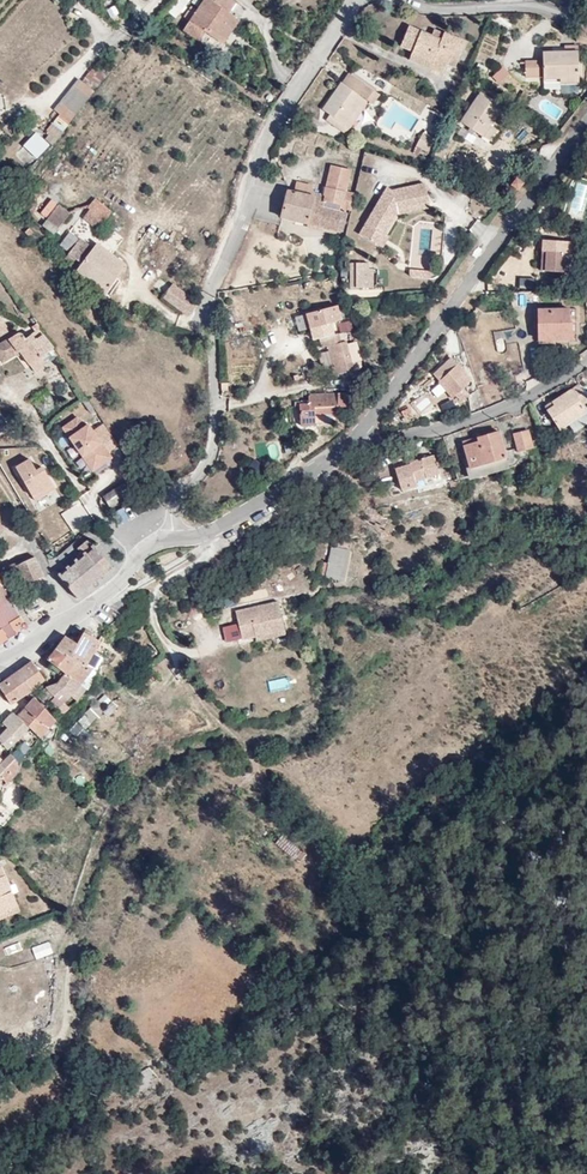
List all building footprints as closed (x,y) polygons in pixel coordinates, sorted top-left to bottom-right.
[(230,0),(207,0),(204,4),(200,0),(193,10),(197,15),(192,24),(208,34),(214,27),(222,31),(238,8),(236,6),(229,1),(230,0)] [(238,8),(222,31),(225,33),(241,10),(238,8)] [(471,43),(455,34),(449,41),(439,35),(417,23),(408,40),(419,47),(417,48),(448,66),(451,61),(461,64),(471,43)] [(449,41),(455,34),(443,27),(439,35),(449,41)] [(99,82),(129,53),(114,40),(86,71),(99,82)] [(446,72),(448,66),(417,48),(413,54),(446,72)] [(562,84),(580,85),(580,53),(570,52),(569,59),(545,58),(545,68),(529,69),(529,81),(562,84)] [(333,104),(342,110),(355,119),(372,93),(379,97),(385,99),(390,91),(362,72),(355,80),(350,77),(333,104)] [(79,79),(47,118),(61,130),(94,91),(79,79)] [(355,119),(342,110),(337,117),(357,130),(379,97),(372,93),(355,119)] [(542,93),(532,111),(556,126),(567,108),(542,93)] [(469,124),(490,137),(497,125),(507,107),(487,94),(469,124)] [(497,125),(490,137),(495,141),(503,129),(497,125)] [(27,165),(49,144),(37,132),(15,153),(27,165)] [(412,153),(424,160),(434,141),(421,135),(412,153)] [(433,159),(440,163),(446,152),(441,148),(433,159)] [(299,189),(293,188),(286,216),(348,232),(353,206),(357,207),(360,191),(352,189),(356,168),(336,163),(329,196),(319,194),(320,184),(302,181),(299,189)] [(518,188),(526,193),(531,186),(523,181),(518,188)] [(586,202),(586,185),(572,181),(563,214),(582,219),(586,202)] [(364,236),(382,247),(391,235),(381,229),(390,218),(402,211),(411,208),(433,204),(431,185),(400,193),(397,191),(394,197),(389,195),(364,236)] [(392,188),(389,195),(394,197),(397,191),(392,188)] [(87,213),(103,225),(112,213),(103,205),(97,201),(94,204),(89,201),(87,206),(90,208),(87,213)] [(59,204),(44,225),(54,231),(68,210),(59,204)] [(381,229),(391,235),(400,220),(403,217),(434,209),(433,204),(411,208),(402,211),(390,218),(381,229)] [(475,238),(487,234),(481,220),(470,225),(475,238)] [(391,235),(382,247),(389,251),(396,239),(391,235)] [(78,272),(107,294),(109,295),(121,279),(119,278),(127,267),(97,245),(93,251),(80,242),(69,257),(81,267),(78,272)] [(566,244),(548,243),(547,253),(551,253),(550,275),(567,275),(568,254),(565,254),(566,244)] [(434,269),(425,268),(425,276),(433,277),(434,269)] [(371,270),(359,270),(359,289),(378,289),(377,270),(371,270)] [(163,296),(183,310),(191,299),(172,283),(163,296)] [(549,333),(577,327),(577,319),(571,319),(570,305),(539,306),(539,320),(548,320),(549,333)] [(9,324),(0,307),(0,329),(9,324)] [(346,325),(342,310),(313,316),(316,331),(321,330),(346,325)] [(539,320),(540,336),(549,333),(548,320),(539,320)] [(54,344),(41,325),(41,324),(31,330),(30,328),(25,332),(22,327),(0,338),(0,351),(2,356),(20,346),(30,361),(54,344)] [(515,327),(493,332),(497,351),(519,346),(515,327)] [(577,335),(577,327),(549,333),(540,336),(577,335)] [(356,375),(350,346),(344,347),(342,338),(324,342),(326,351),(333,350),(339,378),(356,375)] [(471,374),(467,362),(439,373),(447,399),(451,399),(454,408),(470,403),(473,398),(472,391),(469,392),(465,376),(471,374)] [(550,406),(562,428),(586,413),(584,409),(582,405),(586,400),(586,394),(579,381),(553,398),(558,402),(550,406)] [(351,398),(315,394),(314,400),(304,399),(301,420),(316,422),(317,414),(339,418),(341,411),(350,411),(351,398)] [(547,402),(550,406),(558,402),(553,398),(547,402)] [(109,449),(89,420),(81,425),(76,418),(63,426),(89,463),(109,449)] [(512,437),(519,454),(534,449),(528,431),(512,437)] [(460,477),(500,468),(493,441),(471,446),(473,452),(455,458),(460,477)] [(473,452),(471,446),(453,451),(455,458),(473,452)] [(263,455),(252,447),(246,456),(257,464),(263,455)] [(89,463),(94,471),(114,456),(109,449),(89,463)] [(51,481),(42,463),(36,466),(30,455),(15,462),(16,463),(32,495),(49,487),(46,483),(51,481)] [(423,467),(403,473),(405,477),(390,481),(397,502),(411,498),(410,493),(433,487),(428,469),(424,471),(423,467)] [(502,477),(500,468),(460,477),(456,478),(457,487),(502,477)] [(101,495),(107,507),(131,496),(124,483),(101,495)] [(77,505),(62,516),(71,528),(86,517),(77,505)] [(61,572),(58,575),(79,601),(83,598),(81,595),(86,592),(88,594),(91,592),(89,589),(96,585),(97,587),(102,583),(101,581),(104,578),(107,579),(110,577),(108,575),(113,571),(115,573),(118,571),(100,548),(93,539),(82,546),(89,557),(84,560),(82,557),(78,561),(79,563),(73,567),(71,566),(67,569),(68,571),(64,574),(61,572)] [(354,548),(336,546),(334,583),(350,584),(354,548)] [(22,589),(44,577),(41,571),(37,565),(34,559),(13,571),(11,568),(2,573),(11,589),(20,584),(22,589)] [(22,619),(11,602),(7,595),(0,600),(0,632),(22,619)] [(271,635),(286,632),(279,605),(238,611),(244,639),(255,637),(256,632),(270,630),(271,635)] [(287,637),(286,632),(271,635),(270,630),(256,632),(255,637),(257,642),(287,637)] [(70,659),(88,672),(99,656),(103,644),(87,633),(79,645),(70,639),(67,637),(63,642),(60,640),(55,647),(57,649),(70,659)] [(61,671),(70,659),(57,649),(49,661),(61,671)] [(85,689),(93,678),(88,672),(70,659),(61,671),(67,676),(85,689)] [(5,697),(11,705),(12,707),(47,681),(31,663),(0,686),(0,688),(5,697)] [(85,700),(90,694),(85,689),(67,676),(59,684),(48,690),(57,701),(55,706),(64,717),(70,712),(65,706),(73,699),(78,705),(85,700)] [(288,676),(267,682),(269,691),(290,686),(288,676)] [(40,709),(33,703),(24,709),(49,733),(55,726),(46,716),(41,719),(35,712),(40,709)] [(39,743),(49,733),(24,709),(16,716),(19,719),(29,732),(39,743)] [(19,719),(16,716),(10,722),(13,725),(19,719)] [(29,732),(19,719),(13,725),(0,736),(0,742),(6,750),(16,742),(29,732)] [(28,756),(39,743),(29,732),(16,742),(28,756)] [(14,767),(9,756),(4,762),(0,765),(0,782),(1,782),(13,774),(14,767)] [(15,907),(1,869),(0,869),(0,913),(15,907)] [(15,907),(0,913),(0,920),(18,913),(15,907)] [(19,941),(5,947),(9,955),(22,949),(19,941)] [(48,941),(30,947),(35,959),(53,953),(48,941)]
